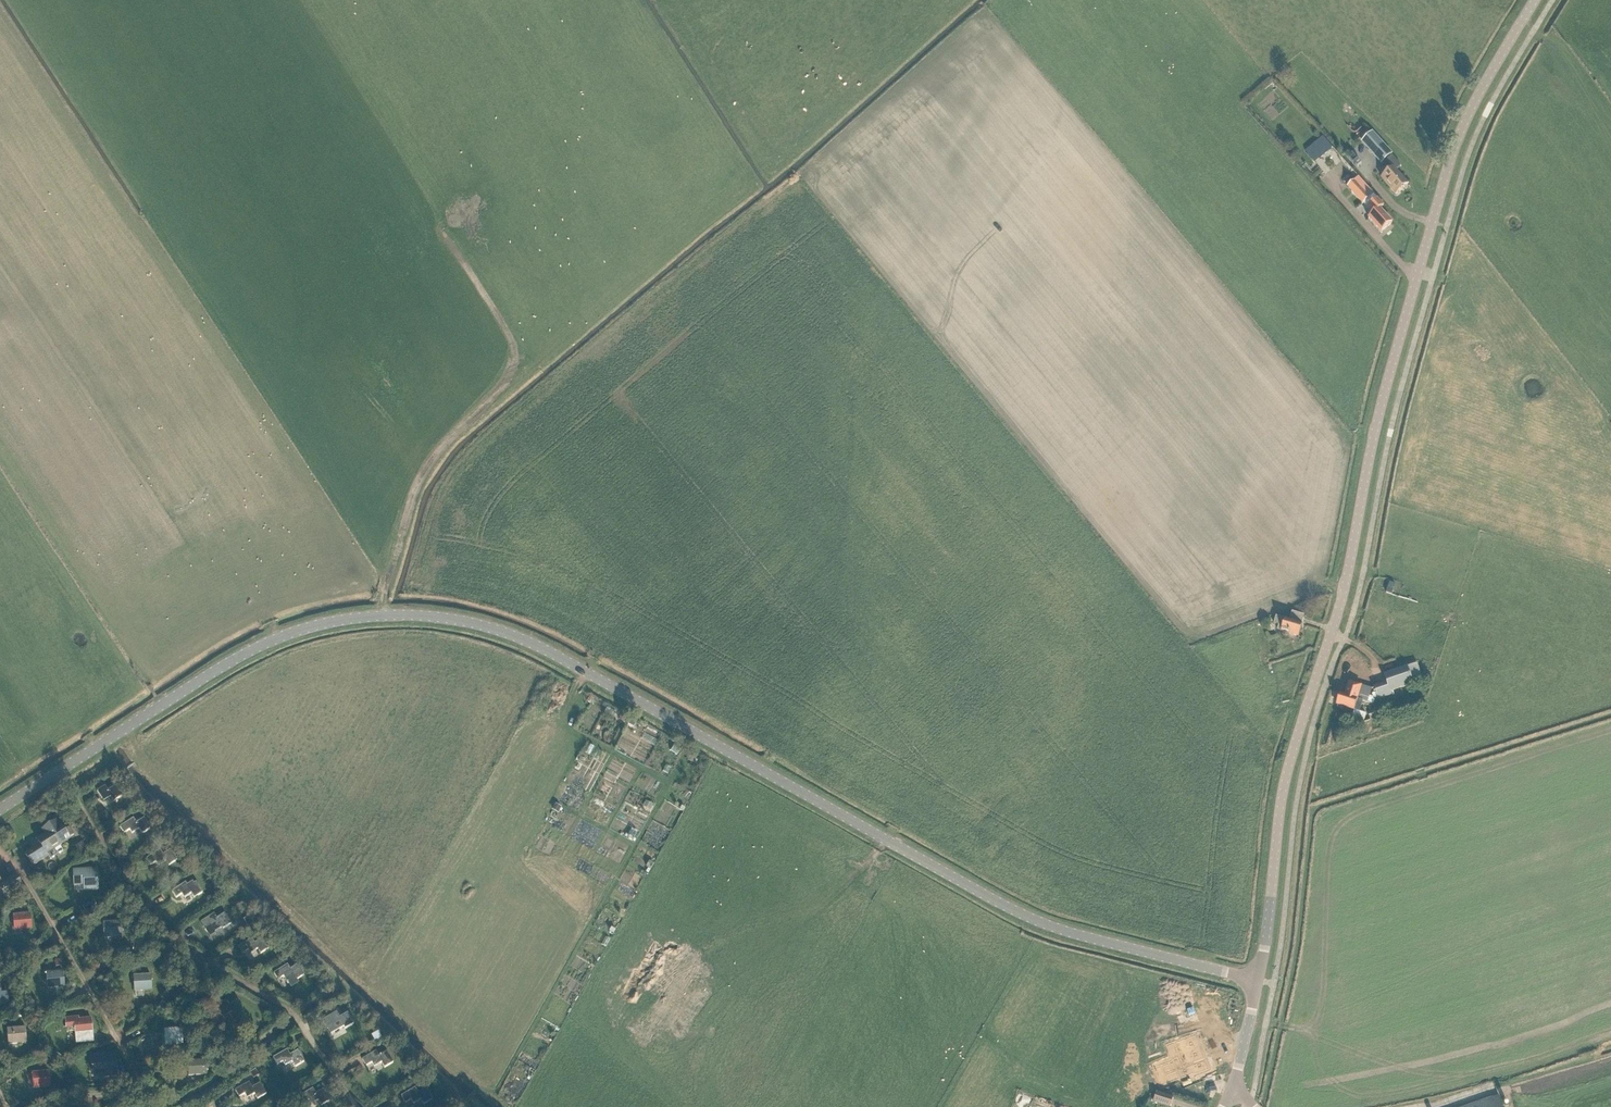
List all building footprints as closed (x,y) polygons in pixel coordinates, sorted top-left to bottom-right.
[(1362,142),(1381,164),(1392,154),(1373,132),(1362,142)] [(1322,136),(1305,151),(1315,162),(1332,147),(1322,136)] [(1397,170),(1402,166),(1393,155),(1387,160),(1394,168),(1382,178),(1397,195),(1409,184),(1397,170)] [(1358,177),(1347,187),(1362,204),(1363,203),(1367,207),(1367,208),(1373,215),(1369,219),(1382,233),(1393,222),(1381,208),(1384,206),(1378,198),(1377,198),(1358,177)] [(1390,583),(1387,593),(1392,594),(1395,585),(1390,583)] [(1276,616),(1273,624),(1282,627),(1281,632),(1298,637),(1305,615),(1292,611),(1289,620),(1276,616)] [(1379,700),(1392,696),(1393,695),(1391,691),(1413,684),(1408,666),(1383,674),(1386,682),(1374,686),(1379,700)] [(1363,701),(1357,699),(1358,696),(1368,699),(1371,690),(1349,682),(1346,691),(1347,691),(1345,696),(1340,694),(1336,706),(1337,706),(1337,708),(1342,709),(1343,708),(1353,711),(1354,710),(1360,712),(1363,701)] [(1354,710),(1351,719),(1364,723),(1367,715),(1360,712),(1354,710)] [(1374,710),(1367,713),(1370,720),(1377,718),(1374,710)] [(106,786),(97,791),(103,802),(111,798),(113,801),(122,796),(116,785),(108,790),(106,786)] [(131,799),(126,803),(129,807),(134,803),(131,799)] [(106,811),(101,814),(105,821),(110,818),(106,811)] [(134,819),(121,827),(124,832),(129,829),(132,834),(139,829),(142,834),(150,829),(144,819),(136,824),(134,819)] [(41,844),(26,854),(34,865),(49,856),(47,853),(70,839),(61,825),(60,826),(57,821),(44,829),(47,834),(38,840),(41,844)] [(157,826),(153,829),(159,836),(163,833),(157,826)] [(81,842),(75,846),(80,852),(86,848),(81,842)] [(160,851),(147,859),(150,865),(156,862),(158,866),(166,861),(168,866),(177,860),(172,851),(163,856),(160,851)] [(187,866),(183,861),(177,865),(181,870),(187,866)] [(73,871),(74,885),(84,885),(84,890),(98,890),(97,870),(73,871)] [(7,899),(24,888),(15,875),(3,884),(0,880),(0,889),(7,899)] [(186,884),(172,892),(176,898),(181,894),(184,898),(191,893),(194,898),(202,893),(196,883),(188,888),(186,884)] [(211,895),(207,898),(209,902),(213,899),(213,900),(218,897),(215,893),(212,896),(211,895)] [(94,902),(83,908),(86,914),(97,909),(94,902)] [(215,914),(201,923),(205,929),(209,926),(212,929),(220,924),(223,930),(232,924),(225,913),(217,918),(215,914)] [(30,915),(14,916),(15,930),(31,928),(30,915)] [(248,916),(243,919),(248,927),(253,923),(248,916)] [(120,923),(103,924),(104,937),(121,936),(120,923)] [(258,929),(253,932),(257,938),(262,934),(258,929)] [(252,939),(239,947),(243,954),(248,951),(251,955),(258,951),(260,954),(269,948),(263,938),(255,943),(252,939)] [(134,972),(121,979),(129,993),(155,978),(147,964),(141,968),(138,963),(131,967),(134,972)] [(288,966),(274,974),(278,980),(284,977),(287,982),(288,984),(290,987),(298,982),(297,980),(304,975),(298,965),(290,970),(288,966)] [(63,972),(47,974),(48,988),(65,986),(63,972)] [(0,983),(0,1004),(9,1003),(8,993),(1,993),(1,983),(0,983)] [(216,1000),(209,1004),(216,1015),(223,1011),(225,1016),(232,1012),(236,1018),(244,1013),(238,1002),(230,1006),(227,1001),(219,1005),(216,1000)] [(168,1005),(162,1002),(159,1006),(164,1010),(168,1005)] [(337,1012),(323,1020),(331,1034),(344,1027),(345,1029),(354,1024),(348,1013),(340,1018),(337,1012)] [(78,1017),(65,1019),(66,1028),(75,1027),(77,1044),(94,1042),(91,1018),(79,1020),(78,1017)] [(25,1028),(8,1030),(9,1044),(26,1042),(25,1028)] [(183,1029),(165,1030),(165,1044),(183,1044),(183,1029)] [(379,1038),(377,1032),(371,1035),(374,1041),(379,1038)] [(1173,1061),(1153,1068),(1161,1089),(1170,1085),(1169,1083),(1180,1079),(1183,1087),(1196,1082),(1194,1076),(1211,1069),(1197,1033),(1167,1044),(1173,1061)] [(287,1050),(273,1058),(277,1065),(283,1062),(285,1066),(292,1062),(295,1067),(304,1062),(298,1050),(290,1055),(287,1050)] [(376,1052),(362,1060),(365,1066),(371,1062),(374,1067),(381,1062),(385,1068),(392,1063),(386,1052),(379,1056),(376,1052)] [(264,1053),(260,1056),(263,1063),(268,1060),(264,1053)] [(114,1054),(91,1056),(92,1067),(97,1067),(98,1078),(117,1076),(116,1061),(115,1061),(114,1054)] [(46,1057),(42,1062),(47,1066),(51,1061),(46,1057)] [(205,1061),(188,1063),(189,1076),(206,1074),(205,1061)] [(256,1070),(250,1073),(254,1078),(259,1075),(256,1070)] [(49,1072),(32,1074),(33,1088),(50,1087),(49,1072)] [(249,1083),(235,1091),(239,1097),(245,1094),(248,1098),(256,1094),(258,1099),(265,1094),(259,1083),(252,1088),(249,1083)] [(312,1088),(299,1097),(303,1104),(308,1101),(311,1105),(318,1100),(321,1106),(330,1100),(323,1089),(315,1094),(312,1088)] [(415,1089),(401,1097),(404,1102),(410,1099),(413,1104),(420,1099),(423,1105),(431,1100),(425,1089),(418,1094),(415,1089)] [(1154,1103),(1167,1106),(1170,1106),(1174,1097),(1157,1092),(1154,1103)] [(292,1094),(288,1097),(292,1104),(296,1102),(294,1100),(295,1099),(292,1094)] [(1463,1106),(1502,1106),(1498,1095),(1463,1106)]
